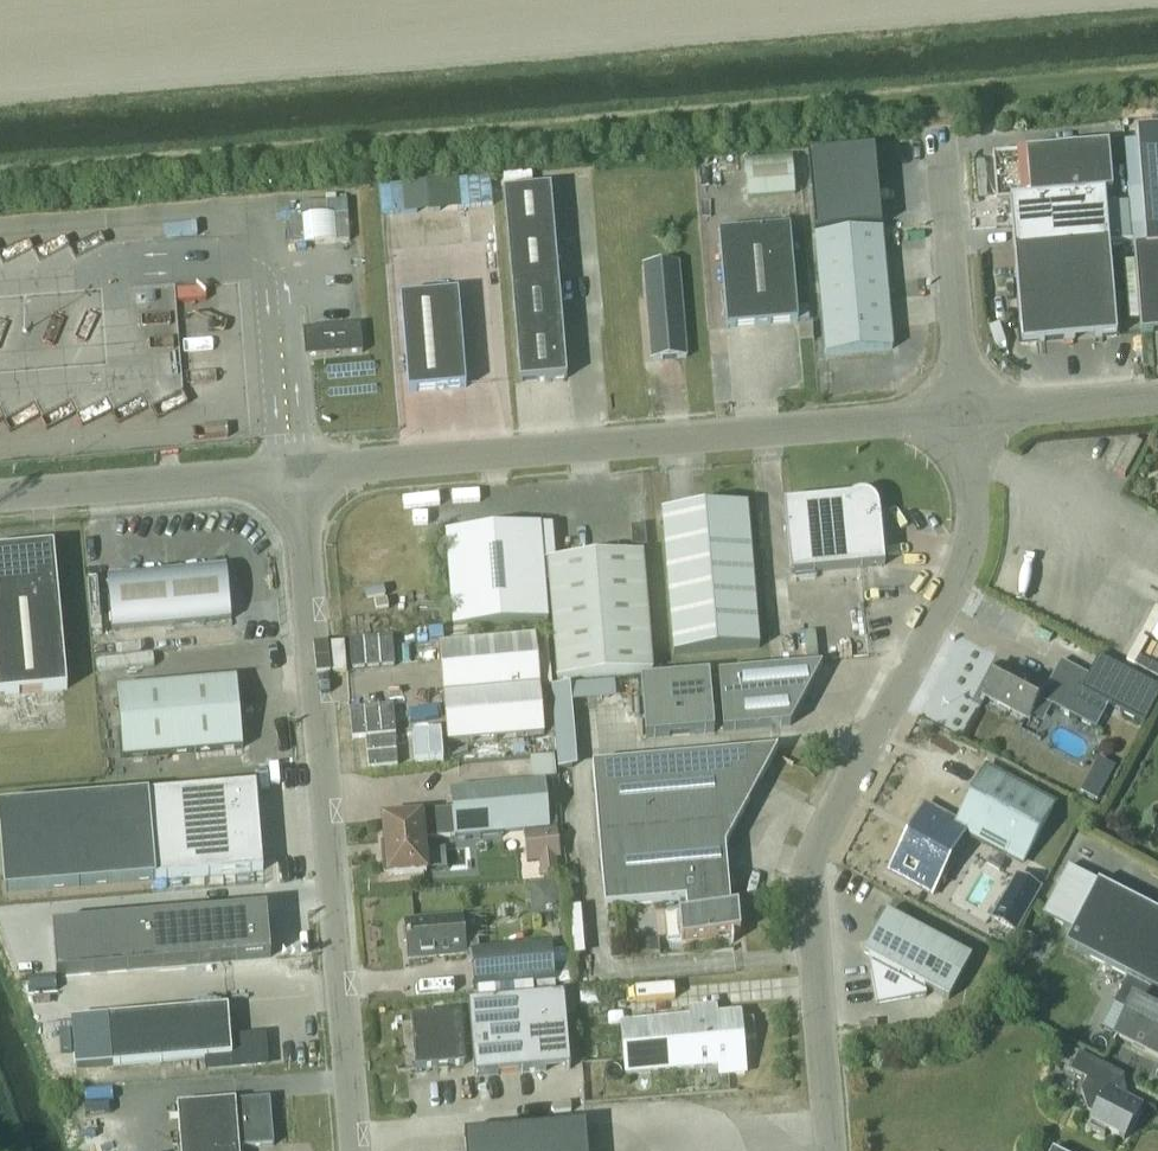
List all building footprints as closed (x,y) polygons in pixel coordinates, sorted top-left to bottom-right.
[(1136,132),(1145,249),(1134,250),(1140,334),(1157,333),(1157,130),(1136,132)] [(996,204),(1009,202),(1013,250),(1061,246),(1108,242),(1104,194),(1112,194),(1108,147),(992,157),(992,162),(991,167),(989,173),(989,178),(989,183),(991,189),(993,194),(996,198),(996,204)] [(808,156),(811,194),(877,188),(874,150),(808,156)] [(792,156),(745,160),(748,198),(795,195),(792,156)] [(474,198),(494,197),(492,175),(464,177),(464,187),(474,187),(474,198)] [(456,179),(438,180),(440,211),(459,209),(456,179)] [(519,383),(566,379),(550,188),(503,192),(519,383)] [(881,226),(877,188),(811,194),(814,232),(881,226)] [(347,201),(300,204),(301,219),(289,219),(291,245),(305,244),(303,218),(333,216),(335,242),(349,241),(347,201)] [(1129,203),(1105,205),(1108,242),(1108,244),(1132,242),(1129,203)] [(798,322),(790,227),(718,233),(726,328),(798,322)] [(887,290),(881,231),(814,237),(820,296),(887,290)] [(1069,340),(1116,336),(1108,242),(1061,246),(1069,340)] [(1069,340),(1061,246),(1013,250),(1022,344),(1069,340)] [(686,358),(678,264),(645,266),(653,361),(686,358)] [(820,296),(825,356),(892,349),(887,290),(820,296)] [(458,293),(400,298),(408,393),(466,388),(458,293)] [(362,353),(360,326),(308,330),(310,357),(362,353)] [(790,575),(884,566),(880,515),(879,510),(877,504),(874,500),(870,496),(865,494),(859,494),(854,495),(849,498),(783,504),(790,575)] [(662,514),(673,656),(759,649),(747,507),(662,514)] [(547,621),(539,527),(444,535),(452,629),(547,621)] [(54,546),(0,551),(0,695),(67,689),(54,546)] [(652,673),(642,554),(547,562),(557,680),(652,673)] [(112,630),(231,620),(226,567),(107,578),(112,630)] [(535,637),(439,646),(443,694),(539,685),(535,637)] [(983,696),(998,704),(997,706),(1009,713),(1010,711),(1029,720),(1039,701),(1096,731),(1109,706),(1144,724),(1157,697),(1157,689),(1098,658),(1089,676),(1060,661),(1045,689),(999,665),(994,674),(992,673),(986,686),(988,687),(983,696)] [(790,726),(822,666),(718,675),(723,732),(790,726)] [(713,733),(709,676),(640,682),(645,738),(713,733)] [(242,749),(236,679),(117,690),(123,759),(242,749)] [(539,685),(443,695),(447,744),(544,736),(539,685)] [(387,752),(375,752),(375,762),(400,761),(399,744),(387,744),(387,752)] [(775,750),(592,766),(604,908),(685,901),(729,897),(725,847),(780,745),(779,744),(775,750)] [(1099,761),(1082,793),(1097,801),(1113,769),(1099,761)] [(965,831),(1023,863),(1053,808),(984,771),(955,826),(923,809),(889,871),(931,894),(965,831)] [(386,856),(382,856),(384,873),(387,873),(388,876),(426,873),(423,840),(549,829),(545,781),(450,789),(452,814),(383,820),(386,856)] [(245,787),(0,807),(0,857),(3,892),(263,871),(256,786),(245,787)] [(560,860),(557,829),(524,832),(526,863),(539,862),(540,877),(558,875),(557,860),(560,860)] [(1037,890),(1017,878),(994,918),(1014,929),(1037,890)] [(561,915),(558,883),(529,885),(532,918),(561,915)] [(1065,946),(1127,978),(1129,975),(1157,991),(1157,914),(1097,883),(1097,884),(1072,933),(1065,946)] [(729,897),(685,901),(686,912),(679,913),(665,914),(667,940),(681,939),(740,934),(738,908),(730,908),(729,897)] [(267,910),(219,914),(221,938),(269,934),(267,910)] [(948,1000),(971,958),(887,912),(864,955),(868,957),(876,1005),(926,997),(924,987),(948,1000)] [(219,914),(195,916),(199,964),(223,962),(221,938),(219,914)] [(195,916),(147,920),(151,968),(199,964),(195,916)] [(417,958),(465,954),(471,953),(479,952),(478,940),(464,942),(461,918),(414,922),(417,958)] [(147,920),(100,924),(104,972),(151,968),(147,920)] [(100,924),(76,926),(80,974),(104,972),(100,924)] [(76,926),(52,928),(56,976),(80,974),(76,926)] [(269,934),(221,938),(223,962),(271,958),(269,934)] [(649,955),(648,943),(630,944),(631,956),(649,955)] [(479,952),(471,953),(475,990),(531,985),(532,995),(556,993),(555,983),(552,945),(479,952)] [(1113,1006),(1114,1006),(1115,1005),(1128,1012),(1115,1038),(1116,1039),(1117,1037),(1157,1058),(1157,1018),(1156,1017),(1157,1014),(1157,991),(1129,975),(1127,978),(1113,1006)] [(556,993),(532,995),(532,999),(467,1005),(474,1078),(570,1069),(563,996),(556,997),(556,993)] [(230,1040),(228,1007),(108,1017),(112,1066),(207,1058),(208,1070),(266,1065),(263,1037),(230,1040)] [(691,1020),(620,1026),(625,1075),(719,1066),(720,1076),(745,1073),(742,1041),(755,1040),(753,1020),(717,1023),(716,1008),(690,1011),(691,1020)] [(466,1068),(464,1021),(417,1022),(418,1069),(466,1068)] [(859,1037),(877,1036),(876,1023),(858,1024),(859,1037)] [(1124,1076),(1079,1053),(1070,1072),(1087,1080),(1081,1092),(1087,1113),(1094,1116),(1087,1128),(1086,1129),(1104,1138),(1105,1137),(1104,1136),(1106,1131),(1124,1140),(1141,1106),(1115,1093),(1124,1076)] [(177,1106),(181,1150),(239,1150),(239,1149),(274,1146),(270,1098),(246,1100),(177,1106)] [(586,1124),(464,1135),(465,1150),(588,1150),(586,1124)]
